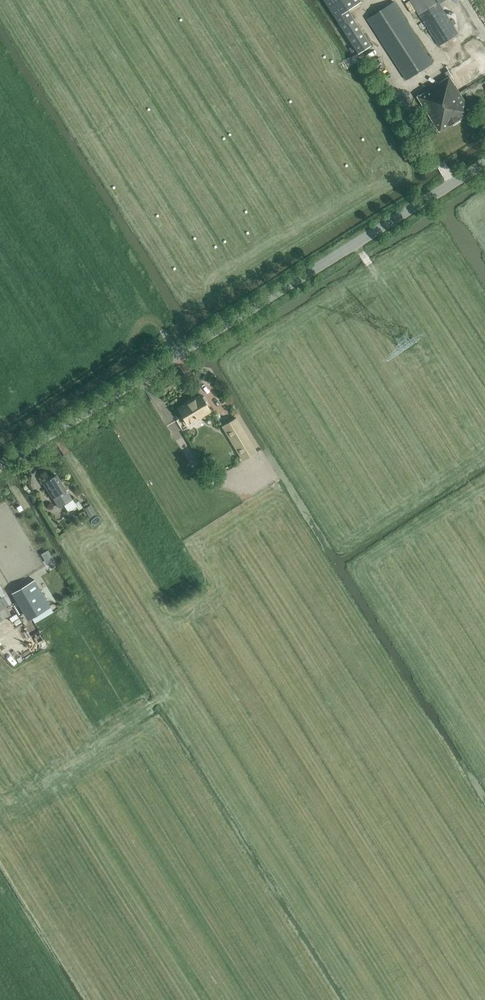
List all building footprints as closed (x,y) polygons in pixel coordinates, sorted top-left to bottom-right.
[(360,53),(372,45),(349,9),(362,1),(361,0),(326,0),(360,53)] [(440,3),(446,0),(410,0),(439,47),(459,34),(440,3)] [(407,80),(434,63),(394,1),(367,19),(407,80)] [(472,112),(450,76),(418,96),(440,132),(472,112)] [(200,395),(178,408),(188,425),(188,424),(189,426),(198,421),(197,420),(196,417),(209,409),(200,395)] [(222,426),(243,460),(257,452),(236,417),(222,426)] [(57,475),(43,483),(52,497),(56,495),(59,499),(58,500),(66,513),(79,505),(71,492),(64,496),(62,492),(66,489),(61,483),(60,480),(57,475)] [(85,508),(90,516),(96,513),(91,505),(85,508)] [(41,554),(47,564),(55,560),(48,549),(41,554)] [(28,620),(50,607),(35,579),(12,593),(28,620)] [(10,615),(1,599),(0,598),(0,621),(10,615)]
